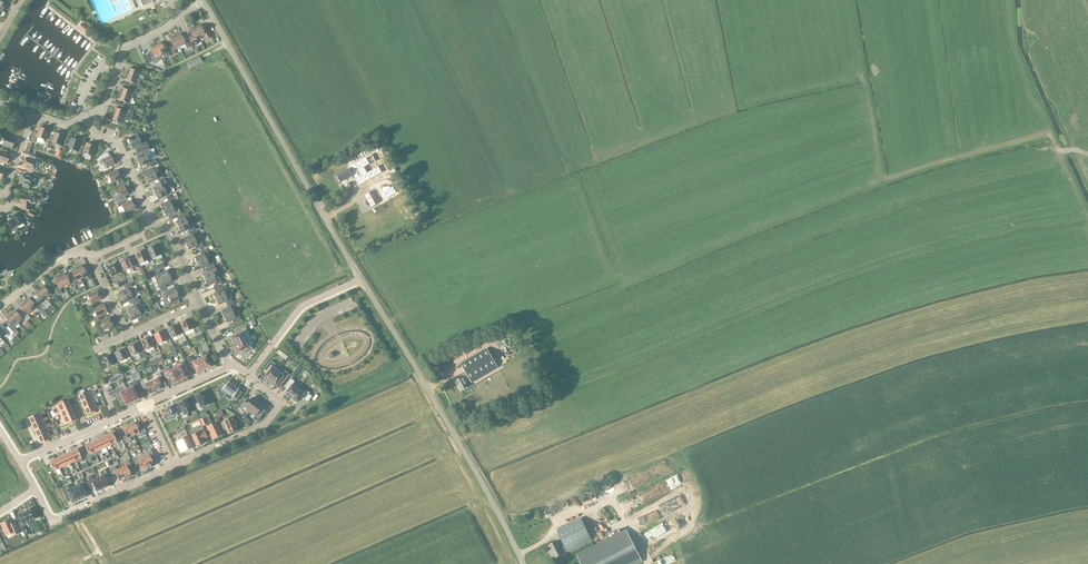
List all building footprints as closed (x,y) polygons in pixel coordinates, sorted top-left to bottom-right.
[(82,23),(78,28),(84,32),(88,28),(82,23)] [(199,38),(201,37),(203,41),(210,38),(207,32),(204,33),(200,25),(199,25),(195,26),(196,27),(195,28),(199,38)] [(190,31),(193,38),(190,39),(193,46),(201,42),(199,38),(195,28),(193,28),(193,27),(189,29),(190,31)] [(176,35),(176,36),(175,37),(180,47),(185,44),(187,48),(190,47),(187,40),(184,42),(180,34),(180,33),(176,35)] [(173,55),(176,53),(174,49),(180,47),(175,37),(174,37),(173,36),(170,38),(170,39),(173,47),(170,48),(173,55)] [(165,53),(167,57),(170,56),(167,49),(164,51),(161,43),(160,43),(160,42),(156,44),(157,45),(155,46),(160,56),(165,53)] [(150,57),(153,64),(159,61),(158,60),(161,58),(160,56),(155,46),(154,46),(154,45),(150,47),(150,48),(153,56),(150,57)] [(198,57),(187,64),(190,69),(202,63),(198,57)] [(143,74),(144,70),(138,68),(136,71),(129,69),(128,69),(126,73),(127,73),(127,74),(137,78),(139,73),(143,74)] [(125,80),(133,83),(131,86),(142,90),(143,87),(142,85),(139,84),(141,79),(137,78),(127,74),(126,75),(125,75),(124,79),(125,80)] [(122,88),(122,89),(121,88),(119,92),(120,93),(120,94),(130,98),(132,98),(134,93),(136,94),(137,90),(131,88),(130,91),(122,88)] [(118,100),(126,102),(125,106),(131,108),(133,104),(128,103),(130,98),(120,94),(119,95),(118,95),(117,99),(118,99),(118,100)] [(115,108),(114,108),(112,112),(113,112),(113,114),(123,117),(131,120),(134,111),(124,108),(123,111),(115,108)] [(118,125),(127,128),(128,125),(122,123),(123,117),(113,114),(113,115),(112,115),(110,119),(111,119),(119,122),(118,125)] [(36,137),(45,140),(48,130),(39,127),(37,133),(34,132),(30,142),(34,143),(36,137)] [(135,135),(128,138),(130,144),(143,138),(142,135),(141,135),(140,133),(141,133),(140,129),(133,132),(135,135)] [(8,138),(10,135),(3,132),(1,138),(4,139),(2,145),(12,149),(15,140),(8,138)] [(55,132),(53,136),(50,135),(46,148),(50,149),(52,143),(60,145),(64,136),(55,132)] [(80,141),(75,140),(75,138),(73,138),(72,138),(71,138),(68,148),(76,151),(80,141)] [(133,149),(139,146),(141,149),(147,146),(143,138),(130,144),(133,149)] [(83,153),(92,156),(95,147),(86,143),(85,147),(82,146),(79,155),(82,156),(83,153)] [(348,155),(349,157),(352,163),(374,150),(370,143),(348,155)] [(142,152),(135,155),(138,161),(149,156),(151,155),(147,146),(141,149),(142,152)] [(7,164),(7,163),(8,163),(9,161),(8,160),(10,155),(7,154),(8,151),(1,149),(0,152),(0,162),(7,164)] [(110,156),(108,156),(106,153),(101,155),(102,157),(100,158),(101,160),(99,161),(98,162),(100,166),(101,166),(103,165),(105,168),(114,164),(110,156)] [(358,185),(381,172),(371,154),(348,167),(349,168),(344,171),(336,176),(339,182),(348,178),(350,182),(354,178),(358,185)] [(140,166),(147,163),(149,166),(157,162),(155,158),(151,160),(149,156),(138,161),(140,166)] [(36,161),(26,158),(23,167),(33,170),(36,171),(39,164),(38,162),(36,161)] [(150,169),(143,172),(146,178),(158,172),(156,167),(159,166),(157,162),(149,166),(150,169)] [(107,175),(109,179),(106,180),(108,184),(111,183),(121,179),(117,170),(107,175)] [(165,179),(162,174),(160,175),(158,172),(146,178),(148,183),(149,183),(151,186),(158,182),(165,179)] [(21,179),(20,179),(19,181),(20,182),(20,183),(22,184),(21,187),(28,189),(29,186),(30,186),(33,187),(35,183),(32,182),(33,177),(23,174),(21,179)] [(375,186),(385,180),(383,176),(372,182),(375,186)] [(166,183),(165,179),(158,182),(160,185),(153,188),(155,194),(167,189),(165,183),(166,183)] [(113,196),(116,203),(125,199),(124,196),(128,194),(124,186),(115,190),(116,194),(113,196)] [(158,199),(165,196),(167,199),(176,195),(175,192),(172,194),(169,188),(167,189),(155,194),(158,199)] [(364,195),(371,207),(379,202),(372,191),(364,195)] [(161,205),(163,211),(172,207),(171,204),(174,203),(172,200),(175,199),(178,198),(176,195),(167,199),(168,202),(161,205)] [(20,196),(20,204),(22,204),(22,209),(30,210),(30,204),(31,204),(31,197),(20,196)] [(125,199),(116,203),(118,207),(122,215),(135,209),(131,201),(127,202),(125,199)] [(172,213),(174,216),(180,213),(178,208),(173,209),(172,207),(163,211),(166,216),(172,213)] [(23,222),(17,213),(11,217),(12,219),(7,222),(11,229),(16,226),(16,227),(23,222)] [(181,216),(182,219),(176,222),(178,227),(190,222),(188,217),(189,216),(187,213),(181,216)] [(181,232),(187,230),(188,233),(195,230),(193,226),(192,227),(190,222),(178,227),(181,232)] [(190,236),(184,238),(186,244),(195,240),(194,237),(197,235),(195,230),(188,233),(190,236)] [(188,249),(195,247),(196,250),(203,247),(200,241),(199,238),(195,240),(186,244),(188,249)] [(152,247),(147,249),(151,259),(160,255),(155,245),(155,246),(154,245),(152,246),(152,247)] [(201,255),(195,258),(197,263),(206,259),(205,256),(208,253),(206,249),(199,252),(201,255)] [(139,252),(135,254),(139,264),(148,260),(144,251),(143,251),(142,250),(140,251),(139,252)] [(134,271),(133,270),(136,268),(132,258),(129,260),(128,258),(127,258),(126,257),(124,258),(124,259),(119,262),(124,271),(127,270),(129,274),(134,271)] [(211,261),(207,262),(206,259),(197,263),(200,269),(206,266),(207,269),(214,266),(211,261)] [(108,267),(112,276),(120,272),(116,263),(115,262),(112,263),(112,265),(108,267)] [(88,280),(92,279),(89,272),(86,274),(82,266),(81,265),(77,267),(78,268),(77,269),(81,279),(86,276),(88,280)] [(146,276),(142,266),(137,268),(141,278),(146,276)] [(202,275),(205,280),(214,276),(212,272),(216,270),(214,266),(207,269),(209,272),(202,275)] [(75,279),(72,280),(74,287),(78,285),(83,283),(81,279),(77,269),(75,269),(75,268),(71,270),(72,271),(71,271),(75,279)] [(153,273),(156,282),(169,276),(167,271),(160,273),(159,270),(153,273)] [(69,284),(71,288),(74,287),(72,280),(69,282),(65,274),(64,273),(60,275),(61,276),(60,276),(64,287),(69,284)] [(58,286),(54,288),(58,295),(62,293),(60,289),(64,287),(60,276),(58,277),(58,276),(54,278),(55,279),(54,279),(58,286)] [(172,282),(169,276),(156,282),(160,290),(167,287),(165,284),(172,282)] [(216,281),(214,276),(205,280),(207,286),(214,283),(215,286),(221,283),(220,280),(216,281)] [(122,298),(134,292),(130,283),(124,286),(125,289),(119,292),(122,298)] [(213,294),(216,299),(225,295),(228,294),(227,293),(228,292),(227,290),(226,290),(225,289),(226,288),(225,285),(218,288),(220,291),(213,294)] [(40,290),(39,290),(46,299),(50,295),(53,298),(56,296),(58,295),(54,288),(53,289),(51,291),(49,293),(43,287),(42,286),(39,289),(40,290)] [(168,290),(167,287),(160,290),(164,299),(177,293),(174,287),(168,290)] [(34,294),(40,301),(37,303),(42,308),(44,306),(49,302),(46,299),(39,290),(38,291),(37,291),(34,293),(34,294)] [(89,299),(86,301),(88,305),(91,304),(101,299),(101,298),(100,295),(99,295),(97,291),(87,295),(89,299)] [(135,292),(134,292),(122,298),(124,303),(130,300),(132,303),(138,300),(137,297),(135,292)] [(173,301),(179,299),(177,293),(164,299),(168,307),(174,304),(173,301)] [(233,302),(229,294),(228,294),(225,295),(216,299),(218,305),(225,302),(226,305),(233,302)] [(36,307),(39,311),(42,308),(37,303),(35,305),(29,299),(28,298),(25,301),(26,302),(25,303),(32,311),(36,307)] [(142,309),(138,300),(132,303),(133,306),(127,309),(129,315),(142,309)] [(221,311),(224,316),(233,312),(231,309),(235,307),(234,305),(233,302),(226,305),(227,308),(221,311)] [(30,318),(28,315),(32,311),(25,303),(24,304),(23,303),(20,306),(20,307),(26,313),(23,315),(28,321),(30,318)] [(103,304),(93,308),(97,317),(107,313),(103,304)] [(146,317),(144,314),(142,309),(129,315),(132,320),(138,317),(139,320),(146,317)] [(22,320),(25,323),(28,321),(23,315),(20,317),(15,311),(14,310),(11,313),(11,314),(10,315),(18,323),(22,320)] [(234,315),(233,312),(224,316),(226,322),(232,319),(234,322),(240,319),(239,316),(238,316),(237,314),(234,315)] [(18,323),(10,315),(9,316),(9,315),(6,318),(6,319),(11,325),(9,327),(16,335),(19,333),(13,327),(18,323)] [(109,317),(99,321),(103,330),(113,326),(109,317)] [(188,319),(180,323),(184,332),(188,330),(190,334),(194,332),(195,334),(199,332),(195,323),(191,324),(188,319)] [(176,325),(167,329),(171,338),(182,333),(179,326),(177,327),(176,325)] [(0,337),(2,335),(6,337),(10,334),(13,338),(16,335),(9,327),(8,326),(3,331),(0,327),(0,337)] [(231,337),(234,345),(246,339),(243,332),(247,331),(245,326),(234,331),(235,335),(234,336),(231,337)] [(158,333),(154,335),(158,344),(166,340),(162,331),(161,330),(158,331),(158,333)] [(145,350),(146,352),(147,353),(153,350),(154,349),(153,346),(149,337),(148,337),(147,336),(145,337),(145,339),(140,341),(145,350)] [(246,339),(234,345),(237,352),(240,350),(242,354),(252,350),(250,345),(249,346),(246,339)] [(127,347),(132,356),(134,355),(135,357),(137,359),(140,358),(140,360),(146,357),(142,347),(139,349),(136,343),(127,347)] [(69,347),(63,349),(65,355),(71,352),(69,347)] [(468,386),(466,383),(471,380),(472,382),(497,367),(486,348),(461,363),(468,375),(463,378),(463,376),(455,380),(461,390),(468,386)] [(123,349),(114,353),(118,362),(127,358),(129,356),(127,352),(125,353),(123,349)] [(203,357),(198,359),(203,370),(210,366),(207,360),(211,359),(207,351),(201,354),(203,357)] [(109,355),(101,359),(105,368),(114,364),(109,355)] [(189,356),(186,358),(191,368),(194,367),(196,373),(203,370),(198,359),(194,361),(193,358),(190,359),(189,356)] [(184,361),(180,363),(181,365),(174,368),(180,380),(187,377),(185,374),(189,372),(184,361)] [(267,380),(269,382),(277,371),(274,368),(276,365),(270,361),(264,369),(267,372),(263,377),(264,378),(263,379),(266,381),(267,380)] [(174,368),(167,371),(166,369),(162,371),(167,382),(171,380),(172,383),(180,380),(174,368)] [(277,371),(269,382),(271,384),(274,387),(274,386),(275,386),(279,381),(283,383),(289,375),(284,371),(281,374),(277,371)] [(153,378),(150,379),(156,391),(162,388),(160,382),(163,381),(160,372),(152,375),(153,378)] [(110,383),(123,378),(121,373),(108,379),(110,383)] [(156,391),(150,379),(147,381),(146,378),(139,381),(143,390),(147,388),(149,394),(156,391)] [(289,397),(290,398),(298,388),(293,384),(294,381),(290,378),(285,386),(288,389),(285,394),(286,395),(285,395),(288,398),(289,397)] [(131,387),(127,389),(132,402),(139,399),(136,392),(140,390),(135,380),(129,383),(131,387)] [(243,393),(238,389),(228,381),(229,381),(228,381),(226,385),(216,389),(215,389),(219,398),(220,398),(219,398),(223,396),(226,392),(232,396),(231,397),(236,401),(243,393)] [(132,402),(127,389),(122,392),(120,387),(114,390),(118,400),(122,398),(126,405),(132,402)] [(78,395),(81,402),(92,396),(90,393),(94,391),(93,388),(78,395)] [(298,388),(290,398),(292,399),(291,400),(294,402),(295,401),(296,402),(300,398),(303,400),(309,393),(305,390),(304,392),(298,388)] [(202,392),(194,395),(198,403),(195,404),(197,410),(201,409),(201,408),(207,405),(202,392)] [(81,402),(84,408),(95,403),(93,399),(97,397),(96,395),(92,396),(81,402)] [(246,410),(249,412),(256,402),(251,398),(246,404),(243,402),(238,408),(244,413),(246,410)] [(188,417),(186,414),(191,412),(185,399),(178,403),(182,412),(179,413),(182,419),(188,417)] [(57,408),(59,412),(70,407),(67,400),(63,402),(62,401),(58,402),(59,404),(52,407),(53,409),(57,408)] [(256,402),(249,412),(251,415),(250,417),(256,422),(262,415),(262,414),(261,415),(257,413),(262,407),(256,402)] [(95,403),(84,408),(87,415),(91,413),(92,414),(95,413),(95,411),(96,411),(102,408),(100,405),(97,407),(95,403)] [(171,406),(160,411),(164,419),(171,416),(172,418),(178,415),(175,408),(172,409),(171,407),(171,406)] [(60,414),(62,418),(73,414),(70,407),(59,412),(55,413),(56,416),(60,414)] [(31,424),(43,419),(41,415),(44,413),(43,411),(29,418),(31,424)] [(62,418),(63,422),(60,424),(61,426),(76,420),(73,414),(62,418)] [(34,430),(46,425),(44,421),(47,420),(46,417),(43,419),(31,424),(34,430)] [(231,418),(220,423),(222,426),(225,425),(227,432),(236,428),(235,425),(236,424),(235,421),(233,421),(231,418)] [(141,436),(144,435),(141,429),(138,430),(135,422),(128,425),(133,436),(139,433),(141,436)] [(216,422),(207,427),(212,439),(222,435),(216,422)] [(49,424),(46,425),(34,430),(37,437),(49,432),(47,428),(50,426),(49,424)] [(128,425),(122,428),(126,435),(123,437),(125,443),(131,441),(129,437),(133,436),(128,425)] [(191,435),(196,446),(203,443),(202,439),(207,437),(204,431),(199,433),(198,432),(191,435)] [(37,437),(40,444),(44,442),(45,443),(49,441),(48,440),(55,437),(54,434),(50,436),(49,432),(37,437)] [(124,447),(120,438),(115,439),(112,433),(107,435),(111,445),(117,442),(119,448),(124,447)] [(111,445),(107,435),(101,438),(106,447),(111,445)] [(190,444),(186,436),(182,438),(183,439),(175,442),(180,453),(188,450),(186,445),(187,445),(190,444)] [(106,447),(101,438),(96,440),(100,450),(106,447)] [(100,450),(96,440),(90,443),(94,453),(95,455),(101,452),(100,450)] [(94,453),(90,443),(84,445),(88,452),(85,454),(89,463),(92,461),(89,455),(94,453)] [(82,461),(77,449),(71,451),(75,461),(76,464),(82,461)] [(151,450),(141,454),(148,468),(154,465),(150,457),(153,455),(151,450)] [(75,461),(71,451),(66,454),(70,464),(75,461)] [(70,464),(66,454),(60,456),(65,466),(70,464)] [(141,454),(132,458),(135,465),(138,463),(142,471),(148,468),(141,454)] [(65,466),(60,456),(55,459),(59,469),(65,466)] [(59,469),(55,459),(49,461),(53,471),(59,469)] [(126,465),(120,468),(125,478),(131,476),(128,468),(131,467),(128,460),(125,461),(126,465)] [(109,468),(109,469),(112,475),(116,473),(119,481),(125,478),(120,468),(116,470),(114,466),(109,468)] [(108,486),(105,478),(108,476),(105,469),(99,472),(101,476),(97,478),(102,489),(108,486)] [(0,478),(0,493),(10,488),(5,476),(0,478)] [(102,489),(97,478),(93,480),(91,476),(86,478),(89,485),(92,483),(96,492),(102,489)] [(79,499),(86,496),(83,488),(86,486),(82,478),(77,481),(78,485),(74,487),(79,499)] [(68,485),(61,488),(65,496),(69,494),(72,502),(79,499),(74,487),(70,489),(68,485)] [(662,512),(686,503),(684,495),(659,504),(662,512)] [(32,507),(18,514),(23,525),(37,518),(32,507)] [(635,526),(657,515),(653,508),(632,520),(635,526)] [(580,518),(557,530),(564,546),(560,548),(557,541),(548,545),(555,558),(563,554),(563,553),(567,551),(567,552),(591,540),(580,518)] [(9,520),(0,524),(6,536),(11,533),(12,536),(19,533),(14,522),(11,524),(9,520)] [(25,536),(30,534),(26,525),(21,528),(25,536)] [(581,563),(634,563),(641,561),(626,531),(576,555),(581,563)] [(657,563),(661,563),(672,559),(667,549),(653,556),(657,563)]
